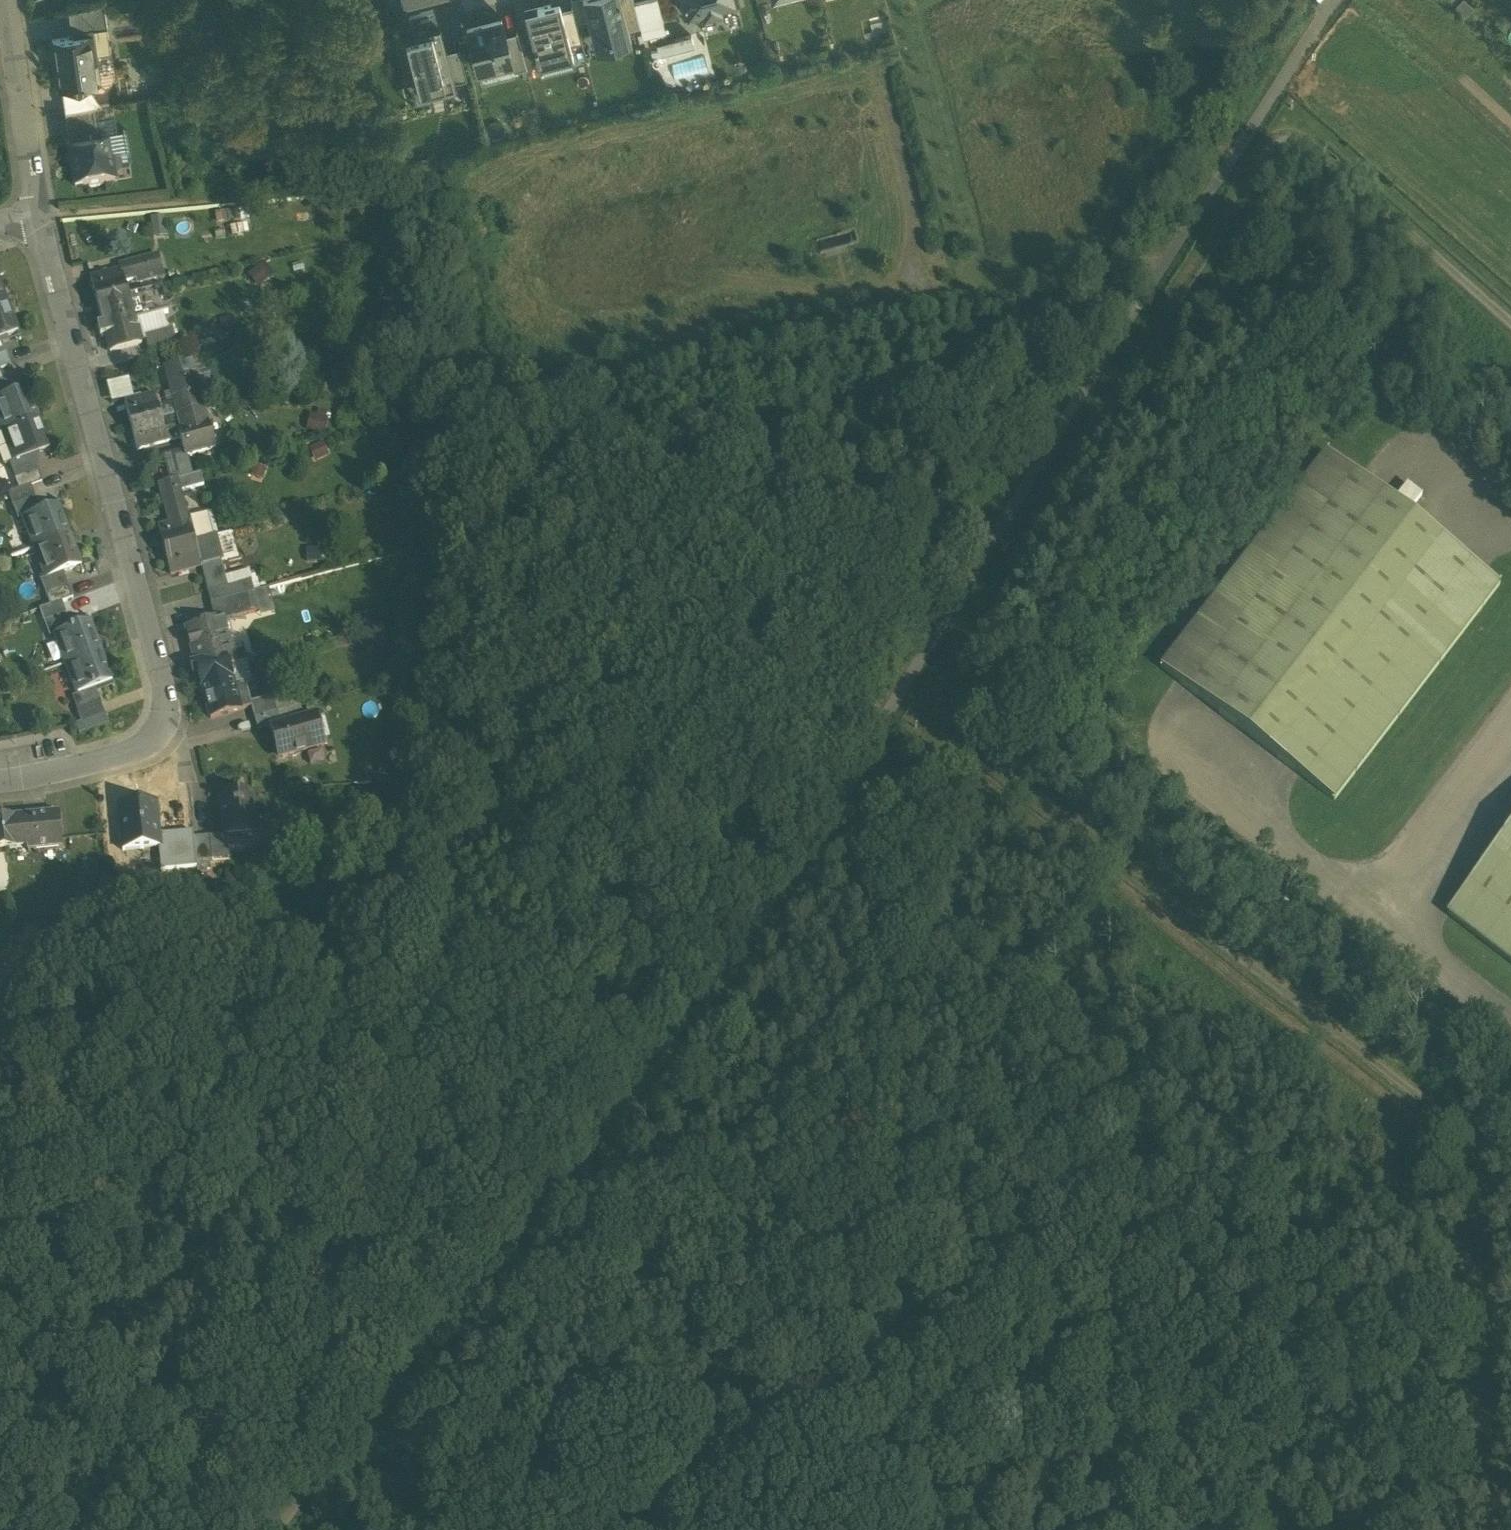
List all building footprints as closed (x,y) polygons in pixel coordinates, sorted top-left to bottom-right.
[(583,0),(571,0),(572,6),(576,21),(588,18),(583,0)] [(588,18),(596,49),(632,40),(629,28),(621,0),(583,0),(588,18)] [(629,28),(640,26),(634,3),(633,0),(621,0),(629,28)] [(634,3),(640,26),(643,38),(666,32),(658,0),(644,0),(634,3)] [(686,15),(701,11),(702,16),(724,10),(722,5),(737,2),(736,0),(682,0),(686,15)] [(1466,0),(1462,0),(1454,8),(1465,17),(1474,7),(1466,0)] [(552,11),(550,3),(524,10),(538,64),(573,55),(570,44),(561,9),(552,11)] [(104,4),(69,11),(71,31),(91,28),(91,30),(107,27),(104,4)] [(572,6),(561,9),(570,44),(582,41),(576,21),(572,6)] [(409,14),(413,31),(440,24),(435,8),(409,14)] [(501,16),(467,25),(478,69),(513,60),(506,36),(501,16)] [(446,50),(440,24),(413,31),(402,34),(413,77),(423,74),(427,92),(455,86),(454,82),(446,50)] [(72,37),(52,40),(59,87),(74,85),(74,87),(90,85),(90,83),(98,81),(91,30),(91,28),(71,31),(72,37)] [(517,33),(506,36),(513,60),(515,70),(526,67),(517,33)] [(460,47),(446,50),(454,82),(468,79),(460,47)] [(86,91),(63,94),(65,111),(89,108),(86,91)] [(89,108),(65,111),(69,140),(98,135),(94,107),(89,108)] [(69,140),(67,141),(75,186),(115,179),(114,175),(119,168),(117,159),(110,154),(111,154),(107,134),(98,135),(69,140)] [(158,255),(119,265),(120,270),(121,269),(124,282),(136,279),(137,282),(157,277),(155,271),(162,269),(158,255)] [(120,270),(91,278),(97,301),(127,293),(124,282),(121,269),(120,270)] [(161,284),(128,293),(135,318),(142,316),(144,317),(168,311),(161,284)] [(97,301),(97,302),(103,324),(97,326),(100,336),(106,335),(110,351),(142,343),(135,318),(128,293),(127,293),(97,301)] [(0,305),(0,339),(1,339),(18,332),(7,302),(0,305)] [(172,328),(144,335),(149,354),(177,346),(172,328)] [(0,356),(0,369),(10,365),(6,353),(0,356)] [(204,356),(192,359),(200,391),(213,388),(209,373),(204,356)] [(192,359),(164,367),(176,414),(204,407),(200,391),(192,359)] [(233,366),(209,373),(213,388),(213,390),(238,383),(233,366)] [(131,376),(110,382),(115,402),(136,396),(131,376)] [(0,382),(0,399),(9,395),(4,380),(0,382)] [(0,399),(0,420),(4,431),(38,418),(27,389),(9,395),(0,399)] [(155,394),(125,402),(131,426),(161,418),(155,394)] [(204,407),(176,414),(181,430),(178,431),(180,438),(183,450),(184,456),(186,455),(215,447),(204,407)] [(328,429),(328,412),(310,411),(309,429),(328,429)] [(0,433),(0,455),(4,465),(9,463),(9,464),(32,455),(49,449),(38,418),(4,431),(0,433)] [(161,418),(131,426),(137,449),(167,441),(164,429),(161,418)] [(176,426),(164,429),(167,441),(180,438),(178,431),(176,426)] [(1159,661),(1339,797),(1506,577),(1416,509),(1428,493),(1408,478),(1396,495),(1325,442),(1159,661)] [(183,450),(163,455),(171,481),(178,479),(191,475),(186,455),(184,456),(183,450)] [(32,455),(9,464),(15,478),(37,470),(32,455)] [(37,470),(15,478),(19,490),(30,486),(41,481),(37,470)] [(191,475),(178,479),(181,491),(203,485),(200,473),(191,475)] [(171,481),(160,484),(163,496),(181,491),(178,479),(171,481)] [(19,490),(8,494),(12,505),(35,497),(30,486),(19,490)] [(181,491),(163,496),(171,523),(188,518),(181,491)] [(35,497),(12,505),(18,520),(24,518),(40,512),(35,497)] [(40,512),(24,518),(36,548),(69,535),(58,505),(40,512)] [(212,512),(188,518),(195,542),(217,536),(218,535),(212,512)] [(171,523),(158,526),(164,550),(195,542),(188,518),(171,523)] [(69,535),(36,548),(47,578),(63,572),(81,565),(69,535)] [(217,536),(195,542),(201,566),(220,561),(223,560),(217,536)] [(195,542),(164,550),(171,574),(201,566),(195,542)] [(220,561),(202,566),(209,592),(227,587),(220,561)] [(47,578),(41,580),(47,595),(68,586),(63,572),(47,578)] [(209,592),(208,592),(211,604),(254,592),(251,580),(227,587),(209,592)] [(47,595),(46,595),(51,606),(62,602),(73,598),(69,586),(47,595)] [(211,604),(215,620),(223,617),(224,620),(259,611),(254,592),(211,604)] [(51,606),(40,610),(44,622),(67,613),(62,602),(51,606)] [(67,613),(44,622),(49,636),(55,634),(55,633),(72,626),(67,613)] [(215,620),(185,628),(194,663),(189,665),(192,675),(235,663),(224,620),(223,617),(215,620)] [(72,626),(55,633),(55,634),(67,664),(102,651),(90,620),(72,626)] [(102,651),(67,664),(79,694),(95,688),(113,681),(102,651)] [(228,667),(198,675),(204,698),(205,698),(235,690),(234,689),(228,667)] [(235,690),(205,698),(211,719),(251,707),(250,703),(251,703),(246,686),(234,689),(235,690)] [(79,694),(73,696),(78,711),(100,702),(95,688),(79,694)] [(251,703),(250,703),(251,707),(254,719),(277,712),(273,697),(251,703)] [(100,702),(78,711),(83,723),(104,715),(100,702)] [(277,712),(254,719),(258,732),(270,729),(270,728),(281,724),(277,712)] [(83,723),(76,725),(80,734),(108,723),(104,715),(83,723)] [(281,724),(270,728),(270,729),(278,759),(324,747),(316,715),(281,724)] [(253,793),(219,796),(223,836),(257,833),(253,793)] [(154,802),(117,804),(120,850),(158,847),(154,802)] [(59,812),(31,815),(35,851),(62,848),(59,812)] [(26,815),(1,818),(4,849),(29,846),(26,815)] [(1510,956),(1510,830),(1450,909),(1510,956)] [(210,836),(193,838),(196,862),(212,860),(210,836)] [(193,838),(178,839),(180,863),(196,862),(193,838)] [(0,884),(0,894),(9,893),(8,883),(0,884)]
